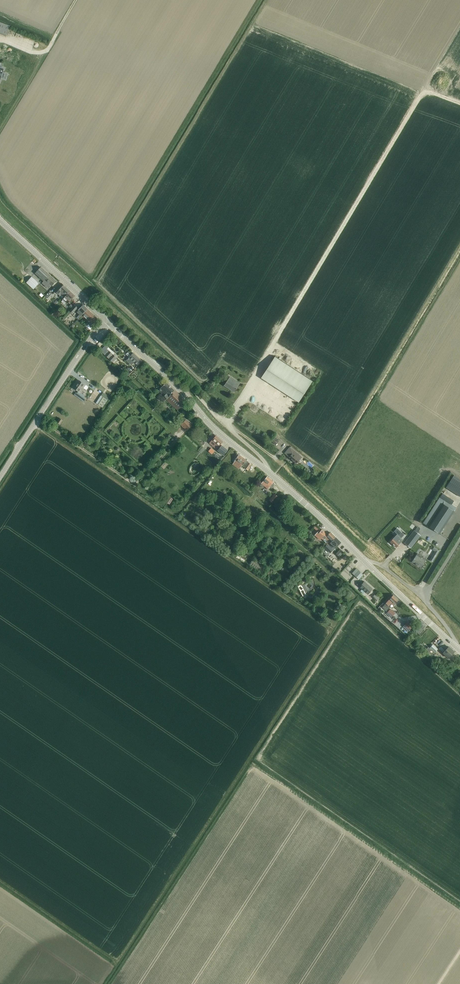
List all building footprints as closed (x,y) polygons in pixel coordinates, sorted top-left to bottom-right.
[(8,29),(10,26),(0,22),(0,34),(6,36),(8,29)] [(52,286),(56,281),(40,267),(35,273),(43,281),(41,283),(47,288),(48,286),(50,284),(52,286)] [(33,289),(39,283),(32,276),(26,282),(33,289)] [(65,295),(69,291),(61,283),(54,291),(59,295),(62,298),(65,295)] [(68,303),(71,299),(75,296),(69,291),(65,295),(66,296),(61,302),(64,304),(66,302),(68,303)] [(81,316),(87,309),(83,304),(76,312),(79,315),(77,317),(78,318),(81,316)] [(72,313),(78,308),(74,305),(69,310),(72,313)] [(92,324),(97,319),(93,316),(94,315),(87,309),(81,316),(88,322),(89,321),(92,324)] [(112,362),(116,358),(107,349),(108,347),(106,345),(101,351),(112,362)] [(132,354),(128,351),(126,354),(129,357),(126,360),(131,365),(134,362),(138,365),(142,361),(133,353),(132,354)] [(261,378),(299,402),(312,381),(275,357),(261,378)] [(234,392),(240,383),(228,375),(225,379),(228,380),(224,385),(234,392)] [(80,393),(86,385),(79,380),(73,388),(80,393)] [(177,409),(182,404),(185,400),(166,382),(159,389),(167,397),(166,398),(177,409)] [(101,406),(106,399),(102,396),(97,404),(101,406)] [(185,420),(180,424),(187,431),(192,426),(185,420)] [(216,449),(218,448),(223,442),(215,435),(214,436),(215,437),(209,443),(216,449)] [(276,445),(279,441),(274,437),(271,441),(276,445)] [(203,453),(208,449),(204,445),(199,449),(203,453)] [(224,455),(225,454),(228,450),(222,445),(218,450),(224,455)] [(297,464),(302,457),(290,447),(285,453),(297,464)] [(246,464),(248,461),(237,453),(236,455),(238,456),(234,462),(241,467),(245,463),(246,464)] [(454,475),(446,487),(459,496),(459,479),(454,475)] [(267,477),(262,484),(260,486),(263,488),(264,486),(268,489),(269,487),(271,488),(274,485),(272,484),(274,482),(267,477)] [(443,493),(441,496),(452,504),(455,500),(443,493)] [(440,534),(457,507),(452,504),(441,496),(423,523),(440,534)] [(421,533),(415,529),(405,541),(412,546),(421,533)] [(327,542),(329,544),(336,537),(331,532),(327,536),(326,534),(326,533),(322,530),(320,532),(319,531),(315,535),(320,540),(322,538),(326,543),(327,542)] [(404,537),(400,533),(398,534),(397,534),(390,542),(396,547),(404,540),(402,539),(404,537)] [(333,550),(337,546),(341,542),(336,537),(329,544),(328,545),(333,550)] [(421,568),(426,559),(417,554),(412,562),(421,568)] [(262,573),(265,568),(259,564),(256,569),(262,573)] [(357,568),(352,573),(359,579),(362,576),(363,575),(357,568)] [(373,589),(365,581),(362,584),(359,582),(357,584),(368,594),(373,589)] [(385,604),(382,607),(387,611),(391,607),(392,606),(393,606),(399,600),(393,595),(388,601),(386,604),(385,604)] [(422,630),(424,627),(422,625),(424,623),(421,621),(413,630),(416,633),(420,628),(422,630)] [(407,622),(403,626),(409,631),(413,627),(407,622)] [(441,647),(446,642),(441,637),(436,641),(441,647)] [(448,658),(451,655),(454,652),(449,647),(443,653),(448,658)]
